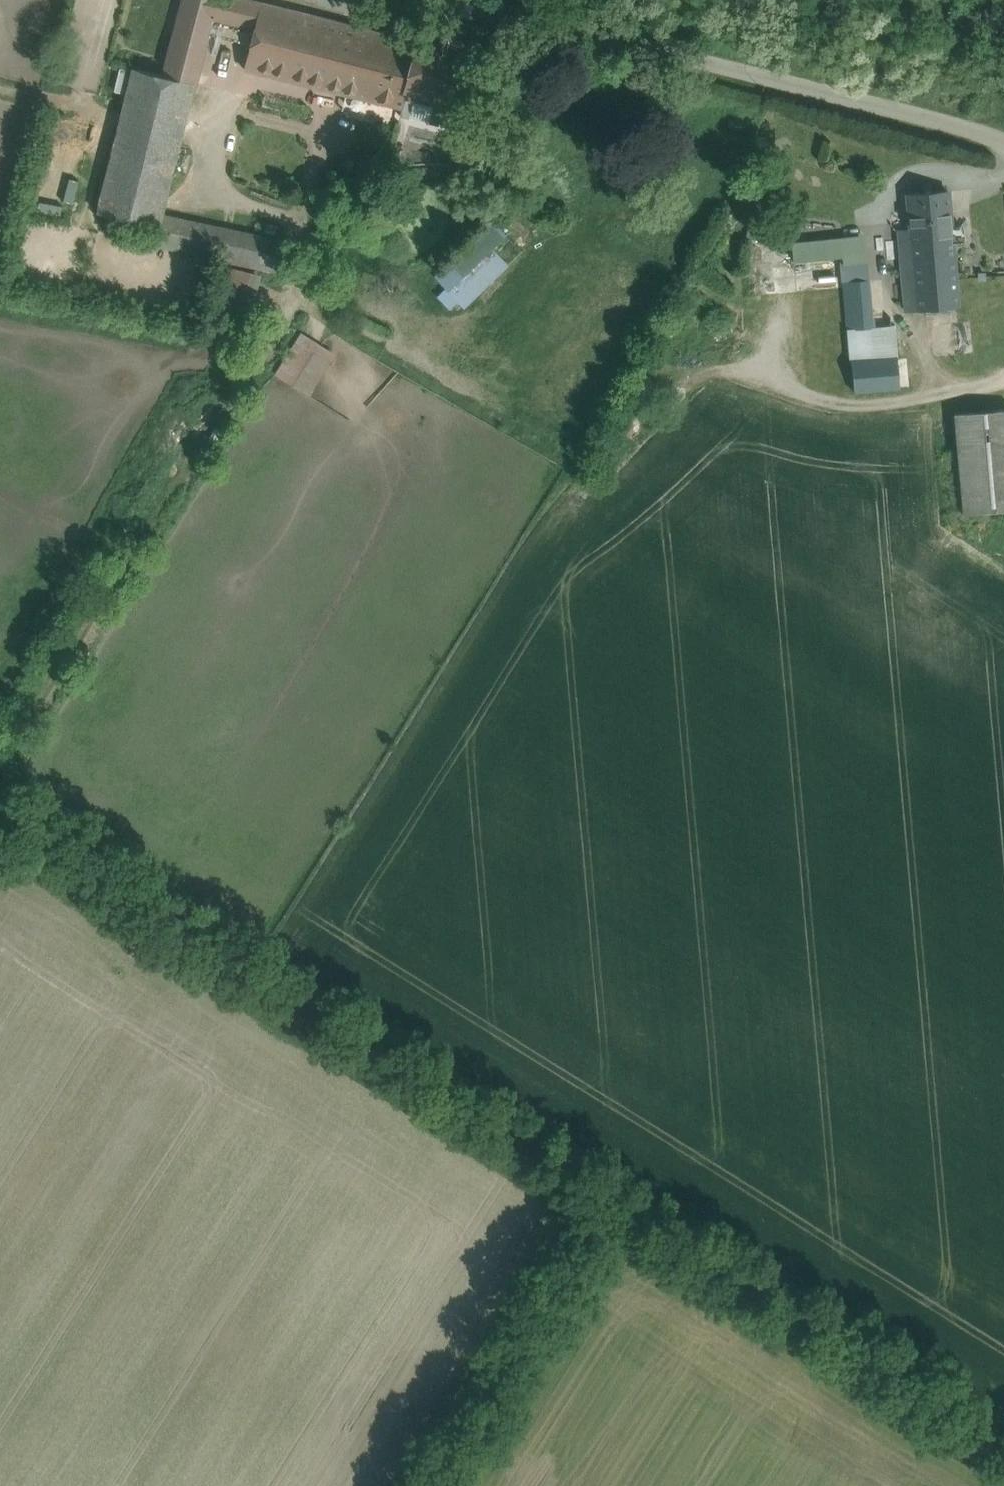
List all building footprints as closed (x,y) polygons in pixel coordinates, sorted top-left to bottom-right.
[(215,0),(177,0),(160,66),(123,57),(85,206),(145,221),(141,239),(269,272),(277,243),(160,214),(215,0)] [(438,41),(272,0),(250,0),(236,55),(395,94),(401,70),(429,77),(438,41)] [(894,302),(951,299),(945,180),(900,182),(902,220),(890,221),(894,302)] [(486,206),(440,259),(461,277),(507,224),(486,206)] [(842,254),(853,389),(898,385),(893,323),(871,325),(864,233),(790,239),(792,258),(842,254)] [(302,330),(276,373),(311,395),(338,352),(302,330)] [(948,399),(954,508),(1003,505),(997,396),(948,399)]
